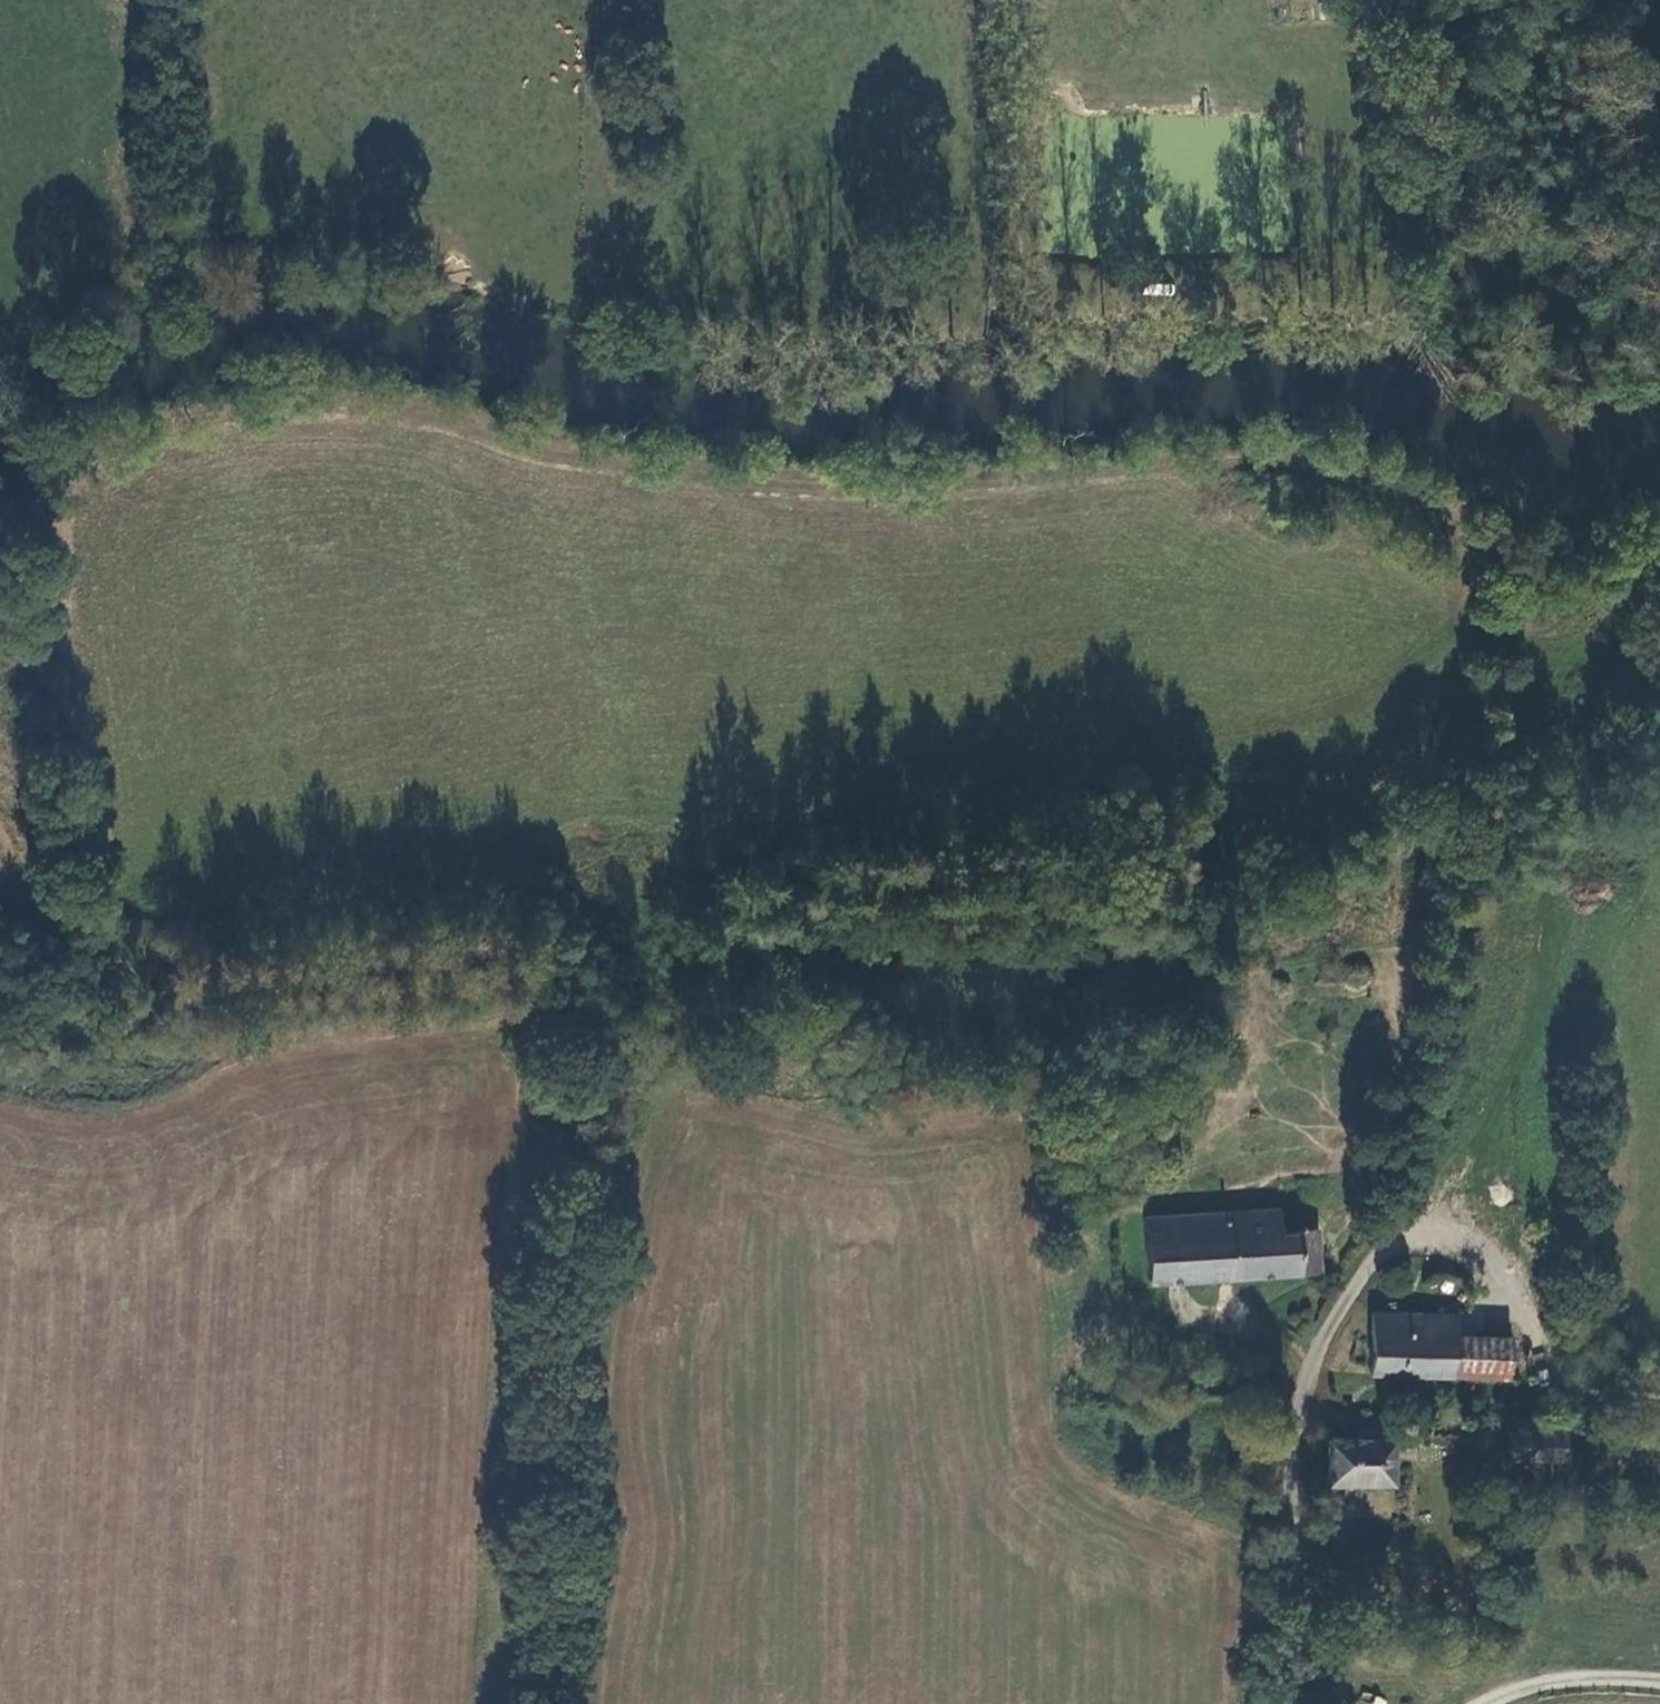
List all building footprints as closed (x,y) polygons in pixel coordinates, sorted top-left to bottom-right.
[(1301,1233),(1300,1208),(1145,1219),(1149,1283),(1320,1273),(1317,1232),(1301,1233)] [(1453,1316),(1371,1315),(1370,1376),(1452,1377),(1452,1339),(1453,1316)] [(1512,1339),(1452,1339),(1452,1377),(1511,1378),(1512,1339)] [(1393,1442),(1394,1421),(1358,1421),(1358,1442),(1393,1442)] [(1563,1460),(1564,1421),(1510,1421),(1509,1461),(1563,1460)] [(1393,1442),(1358,1442),(1328,1442),(1328,1488),(1393,1488),(1393,1442)]
